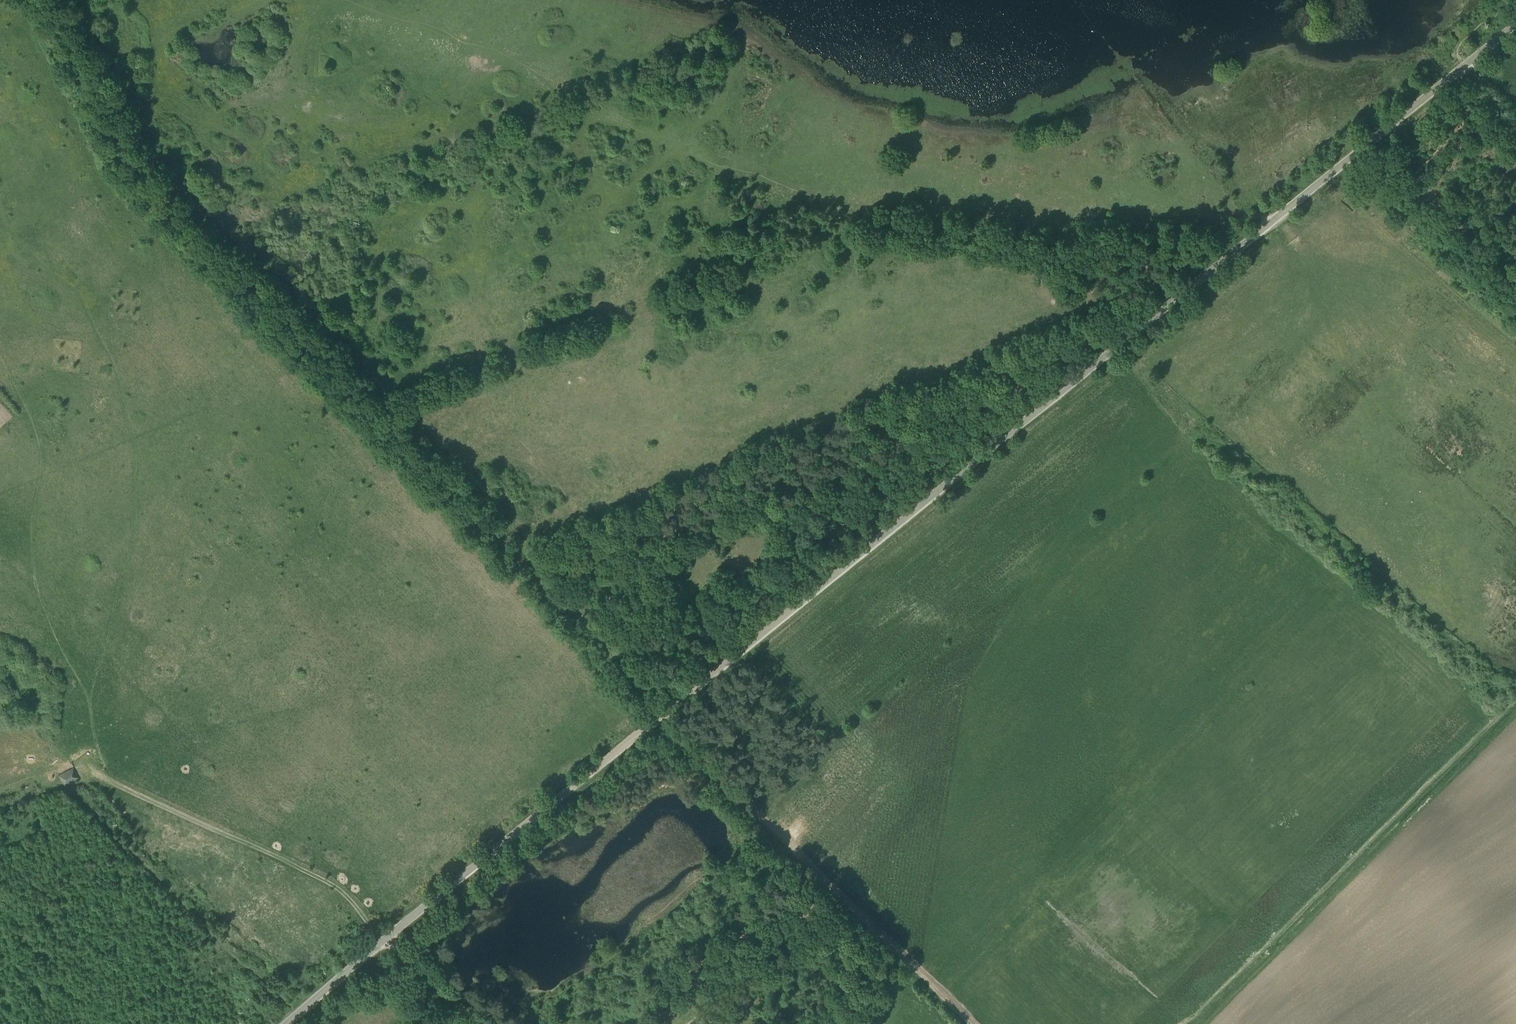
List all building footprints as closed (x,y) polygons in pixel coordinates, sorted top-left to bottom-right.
[(58,775),(65,785),(78,777),(72,766),(58,775)]
